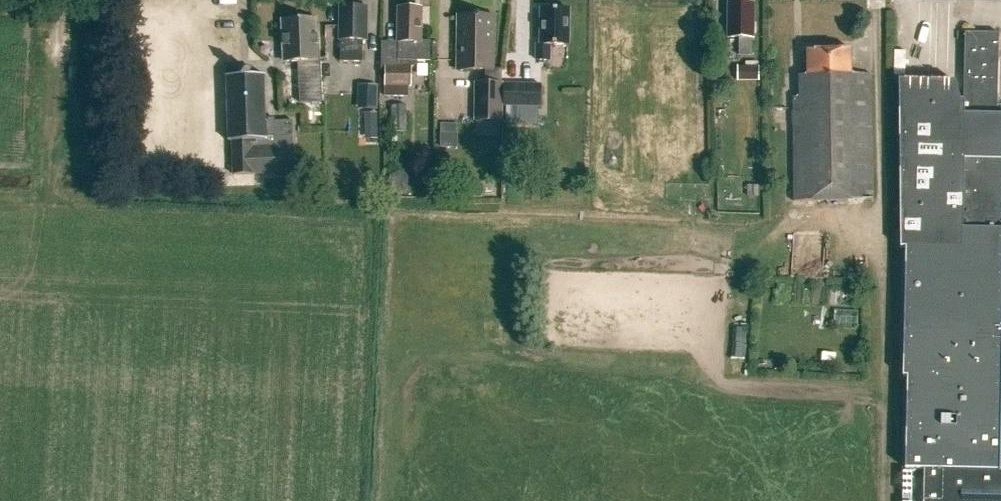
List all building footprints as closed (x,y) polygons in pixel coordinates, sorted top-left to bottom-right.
[(728,39),(740,39),(740,55),(752,56),(752,39),(754,39),(755,5),(728,4),(728,39)] [(342,8),(340,52),(340,62),(362,63),(362,41),(365,41),(366,9),(342,8)] [(386,66),(385,86),(412,87),(413,61),(431,62),(431,41),(422,41),(422,9),(399,9),(398,42),(399,42),(398,66),(386,66)] [(537,45),(537,62),(548,62),(548,46),(567,46),(568,10),(542,9),(541,46),(537,45)] [(461,17),(460,69),(495,69),(495,17),(461,17)] [(315,19),(282,20),(284,62),(292,62),(292,65),(285,66),(286,91),(323,90),(322,62),(316,63),(316,61),(315,19)] [(999,107),(1000,62),(1000,51),(1000,33),(965,33),(964,100),(956,100),(956,82),(903,80),(902,246),(907,246),(904,376),(908,376),(907,468),(925,469),(924,500),(1000,500),(1000,107),(999,107)] [(795,98),(795,114),(793,114),(794,203),(872,202),(871,75),(853,75),(853,52),(808,52),(808,76),(801,76),(801,98),(795,98)] [(253,175),(293,174),(292,147),(292,122),(267,122),(265,75),(252,76),(252,68),(239,69),(239,76),(224,77),(226,142),(231,142),(232,176),(253,176),(253,175)] [(759,70),(739,70),(739,84),(759,84),(759,70)] [(502,123),(503,84),(474,84),(474,122),(502,123)] [(541,86),(503,85),(503,108),(540,109),(541,86)] [(358,86),(357,110),(377,110),(378,86),(358,86)]
